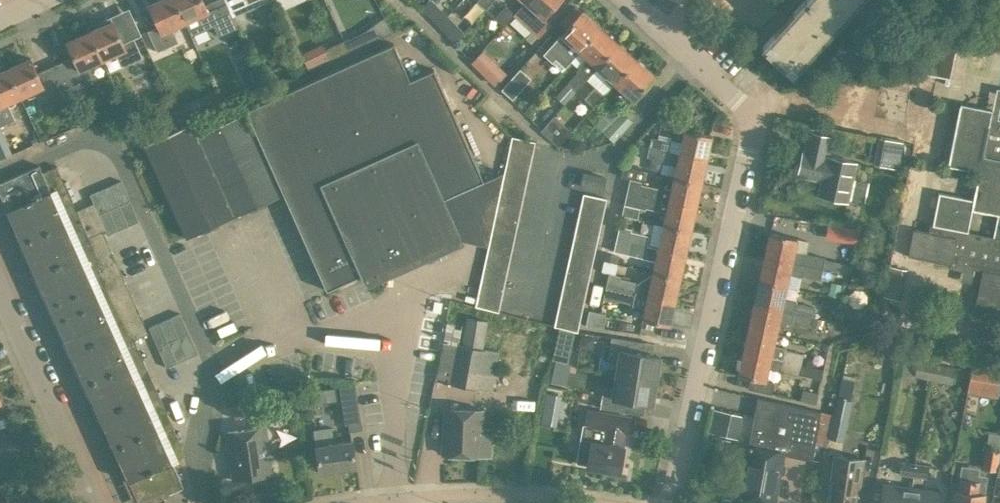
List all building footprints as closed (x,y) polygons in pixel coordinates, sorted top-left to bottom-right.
[(170,29),(185,23),(174,0),(159,0),(148,5),(158,26),(147,31),(156,51),(176,42),(170,29)] [(202,0),(174,0),(185,23),(198,16),(204,30),(214,25),(218,36),(236,28),(224,0),(215,0),(204,5),(202,0)] [(236,28),(237,27),(232,16),(259,4),(257,0),(224,0),(236,28)] [(465,30),(435,0),(429,0),(421,7),(454,41),(465,30)] [(463,16),(473,24),(494,0),(477,0),(463,16)] [(559,0),(525,0),(524,1),(525,1),(514,13),(505,6),(494,18),(503,26),(513,15),(538,37),(550,24),(543,18),(559,0)] [(761,47),(792,75),(861,0),(804,0),(761,47)] [(554,59),(564,68),(579,51),(601,26),(582,10),(561,35),(543,55),(551,62),(554,59)] [(113,20),(90,31),(103,59),(117,53),(123,66),(143,57),(134,37),(123,42),(113,20)] [(601,26),(579,51),(587,59),(576,71),(578,72),(555,97),(563,104),(596,67),(619,43),(601,26)] [(947,26),(924,51),(919,73),(950,79),(960,29),(947,26)] [(67,41),(74,56),(56,64),(68,91),(96,78),(90,65),(103,59),(90,31),(67,41)] [(368,43),(362,32),(344,40),(349,52),(368,43)] [(349,52),(344,40),(325,48),(331,60),(349,52)] [(393,43),(246,109),(284,194),(291,209),(327,290),(363,274),(366,281),(383,273),(414,260),(459,239),(442,199),(484,180),(433,68),(410,79),(393,43)] [(614,83),(636,59),(619,43),(596,67),(614,83)] [(471,58),(496,82),(505,72),(481,49),(471,58)] [(68,91),(56,64),(38,72),(31,57),(8,68),(21,97),(34,91),(40,104),(68,91)] [(628,105),(655,76),(636,59),(614,83),(624,92),(620,97),(628,105)] [(529,77),(518,67),(499,88),(510,98),(529,77)] [(21,97),(8,68),(0,72),(0,126),(15,119),(7,103),(21,97)] [(997,78),(992,107),(963,102),(952,165),(982,170),(977,198),(936,191),(930,230),(914,227),(910,257),(964,266),(962,279),(979,282),(981,269),(999,273),(999,78),(997,78)] [(604,96),(595,87),(584,99),(593,108),(604,96)] [(623,113),(613,104),(603,116),(612,124),(623,113)] [(144,144),(182,127),(180,121),(175,111),(148,123),(150,128),(138,133),(143,144),(144,144)] [(205,117),(202,111),(187,117),(190,124),(205,117)] [(144,144),(187,237),(209,228),(260,204),(281,195),(243,113),(195,135),(190,124),(182,127),(144,144)] [(556,145),(570,130),(554,115),(540,131),(556,145)] [(711,136),(684,129),(679,154),(668,151),(670,142),(651,137),(648,147),(706,161),(711,136)] [(804,152),(803,151),(798,176),(821,181),(818,195),(848,201),(856,162),(828,157),(832,137),(808,132),(804,152)] [(512,136),(509,148),(533,153),(535,141),(512,136)] [(873,164),(898,169),(903,142),(878,137),(873,164)] [(674,178),(701,184),(706,161),(648,147),(640,146),(638,156),(664,161),(663,163),(676,166),(674,178)] [(507,159),(530,164),(533,153),(509,148),(507,159)] [(530,164),(507,159),(504,170),(528,175),(530,164)] [(135,339),(150,333),(104,230),(89,237),(57,167),(43,173),(39,165),(0,182),(0,188),(119,455),(138,498),(166,489),(168,493),(185,485),(169,450),(183,444),(167,410),(135,339)] [(502,181),(525,186),(528,175),(504,170),(502,181)] [(581,184),(603,189),(606,177),(583,172),(581,184)] [(659,188),(657,199),(696,208),(701,184),(674,178),(671,190),(660,187),(659,188)] [(657,199),(659,188),(641,184),(642,181),(629,179),(626,192),(657,199)] [(110,185),(119,205),(129,201),(121,180),(110,185)] [(500,193),(523,198),(525,186),(502,181),(500,193)] [(100,189),(108,210),(119,205),(110,185),(100,189)] [(89,194),(98,214),(108,210),(100,189),(89,194)] [(657,199),(626,192),(624,205),(645,210),(645,208),(654,210),(657,199)] [(523,198),(500,193),(497,204),(520,209),(523,198)] [(583,193),(581,204),(604,209),(606,198),(583,193)] [(657,199),(654,210),(666,213),(663,226),(690,232),(696,208),(657,199)] [(138,221),(129,201),(119,205),(128,225),(138,221)] [(520,209),(497,204),(495,215),(518,220),(520,209)] [(604,209),(581,204),(578,215),(602,220),(604,209)] [(128,225),(119,205),(108,210),(117,230),(128,225)] [(117,230),(108,210),(98,214),(107,235),(117,230)] [(518,220),(495,215),(492,226),(516,231),(518,220)] [(602,220),(578,215),(576,226),(599,231),(602,220)] [(859,229),(828,224),(826,239),(856,244),(859,229)] [(516,231),(492,226),(490,238),(513,243),(516,231)] [(599,231),(576,226),(574,237),(597,242),(599,231)] [(619,226),(616,239),(647,246),(649,236),(630,232),(631,229),(619,226)] [(647,246),(685,255),(690,232),(663,226),(658,249),(647,246)] [(823,271),(825,260),(794,253),(798,238),(770,232),(764,258),(823,271)] [(597,242),(574,237),(571,247),(595,252),(597,242)] [(513,243),(490,238),(488,245),(487,249),(511,254),(513,243)] [(653,272),(680,279),(685,255),(647,246),(616,239),(614,252),(656,261),(653,272)] [(595,252),(571,247),(569,258),(592,263),(595,252)] [(511,254),(487,249),(485,260),(508,265),(511,254)] [(619,256),(605,253),(604,260),(617,263),(619,256)] [(592,263),(569,258),(567,269),(590,274),(592,263)] [(759,280),(787,287),(789,275),(801,278),(801,276),(821,280),(823,271),(764,258),(759,280)] [(508,265),(485,260),(482,271),(506,276),(508,265)] [(825,261),(823,271),(831,273),(850,277),(852,267),(825,261)] [(904,271),(889,268),(884,294),(899,297),(904,271)] [(590,274),(567,269),(564,280),(588,285),(590,274)] [(480,283),(503,288),(506,276),(482,271),(480,283)] [(831,273),(823,271),(821,280),(828,282),(831,273)] [(637,284),(635,293),(648,296),(675,302),(680,279),(653,272),(653,274),(637,284)] [(635,293),(637,284),(619,280),(619,277),(607,274),(604,287),(635,293)] [(588,285),(564,280),(562,290),(585,295),(588,285)] [(796,301),(784,298),(787,287),(759,280),(754,304),(811,317),(814,307),(796,303),(796,301)] [(832,282),(829,294),(839,296),(842,284),(832,282)] [(503,288),(480,283),(478,294),(501,299),(503,288)] [(633,303),(635,293),(604,287),(602,299),(614,302),(614,299),(633,303)] [(585,295),(562,290),(560,301),(583,306),(585,295)] [(635,293),(633,303),(632,306),(645,309),(643,319),(670,325),(675,302),(648,296),(635,293)] [(475,306),(498,311),(501,299),(478,294),(475,306)] [(583,306),(560,301),(557,312),(581,317),(583,306)] [(749,328),(776,334),(779,322),(790,324),(791,323),(809,327),(811,317),(754,304),(749,328)] [(578,330),(581,317),(557,312),(554,325),(578,330)] [(169,317),(178,338),(189,333),(180,313),(169,317)] [(178,338),(169,317),(159,322),(167,342),(178,338)] [(451,384),(492,391),(498,352),(482,349),(487,320),(465,317),(461,344),(457,344),(451,384)] [(822,320),(813,318),(811,326),(820,328),(822,320)] [(148,327),(157,347),(167,342),(159,322),(148,327)] [(575,331),(560,328),(552,359),(568,362),(575,331)] [(803,354),(774,346),(776,334),(749,328),(743,351),(801,365),(803,354)] [(198,353),(189,333),(178,338),(187,358),(198,353)] [(595,336),(582,334),(580,348),(593,350),(595,336)] [(619,359),(617,373),(656,380),(660,356),(633,352),(635,340),(612,336),(608,357),(619,359)] [(187,358),(178,338),(167,342),(176,363),(187,358)] [(176,363),(167,342),(157,347),(166,367),(176,363)] [(801,365),(743,351),(738,375),(751,378),(766,381),(769,369),(799,376),(799,375),(820,380),(822,370),(800,365),(801,365)] [(914,376),(932,380),(936,364),(917,360),(914,376)] [(974,360),(969,392),(997,397),(999,381),(999,365),(974,360)] [(956,368),(936,364),(932,380),(952,384),(956,368)] [(652,404),(656,380),(617,373),(614,388),(603,386),(600,407),(624,411),(626,399),(652,404)] [(766,381),(751,378),(748,388),(772,393),(774,383),(766,381)] [(834,413),(828,439),(843,442),(851,401),(850,401),(854,382),(841,380),(837,398),(834,413)] [(355,383),(339,386),(345,424),(349,423),(350,430),(362,429),(362,427),(355,384),(355,383)] [(801,399),(817,402),(818,390),(803,388),(801,399)] [(560,408),(562,395),(547,392),(545,405),(560,408)] [(241,403),(231,406),(235,419),(265,409),(261,396),(241,403)] [(731,397),(728,408),(750,414),(753,403),(731,397)] [(822,411),(759,398),(739,494),(775,502),(786,454),(812,460),(822,411)] [(491,456),(492,432),(480,432),(481,410),(446,409),(445,435),(444,454),(491,456)] [(624,433),(627,433),(629,417),(587,410),(585,424),(582,423),(576,462),(587,464),(586,466),(620,472),(624,446),(622,446),(624,433)] [(713,434),(737,440),(742,416),(719,411),(713,434)] [(822,411),(815,443),(827,446),(834,413),(822,411)] [(248,481),(249,476),(256,475),(257,480),(265,479),(266,474),(272,473),(265,427),(226,432),(233,479),(239,478),(240,482),(248,481)] [(982,468),(997,471),(999,456),(999,440),(987,438),(982,468)] [(320,472),(356,467),(352,440),(316,446),(320,472)] [(857,495),(859,495),(865,459),(835,455),(828,502),(855,502),(857,495)] [(900,475),(913,477),(915,464),(901,462),(900,475)] [(928,466),(915,464),(913,477),(926,479),(928,466)] [(954,502),(982,502),(984,494),(977,493),(979,481),(959,478),(958,491),(956,491),(954,502)] [(911,487),(884,483),(881,502),(909,502),(911,487)] [(911,487),(909,502),(938,502),(939,491),(911,487)] [(31,492),(6,495),(7,502),(34,502),(31,492)]
